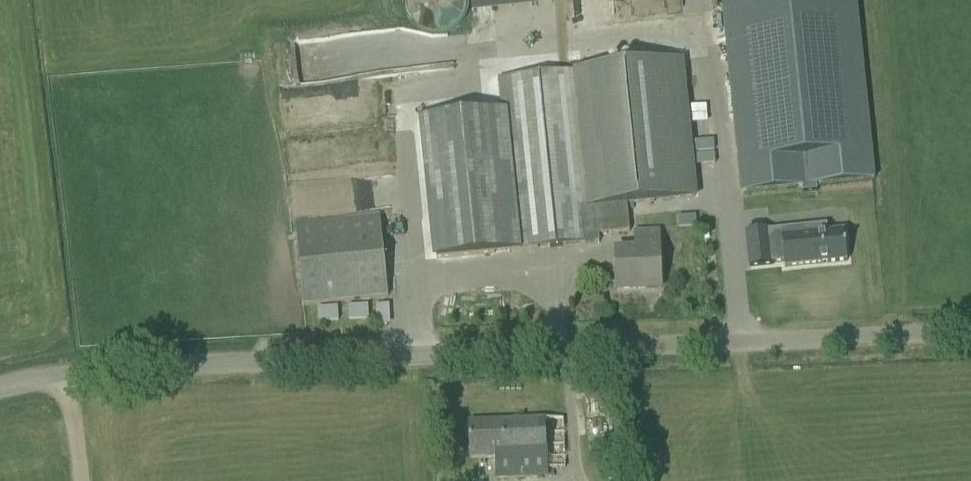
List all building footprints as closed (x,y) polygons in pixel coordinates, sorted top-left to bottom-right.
[(469,24),(466,0),(418,0),(421,27),(432,25),(432,28),(469,24)] [(742,191),(808,185),(869,179),(875,178),(857,0),(723,0),(742,191)] [(582,71),(573,72),(585,208),(626,204),(699,198),(685,59),(582,71)] [(503,111),(422,119),(437,259),(598,243),(600,243),(599,234),(629,232),(626,204),(585,208),(573,72),(500,78),(503,111)] [(381,214),(297,222),(305,304),(389,296),(381,214)] [(782,237),(770,238),(773,265),(784,264),(785,268),(848,261),(845,231),(827,232),(826,226),(805,228),(806,235),(782,237)] [(659,233),(635,233),(636,256),(616,257),(618,290),(661,288),(661,268),(659,233)] [(565,470),(564,438),(564,419),(470,422),(470,443),(471,461),(494,460),(495,480),(547,478),(547,470),(565,470)]
